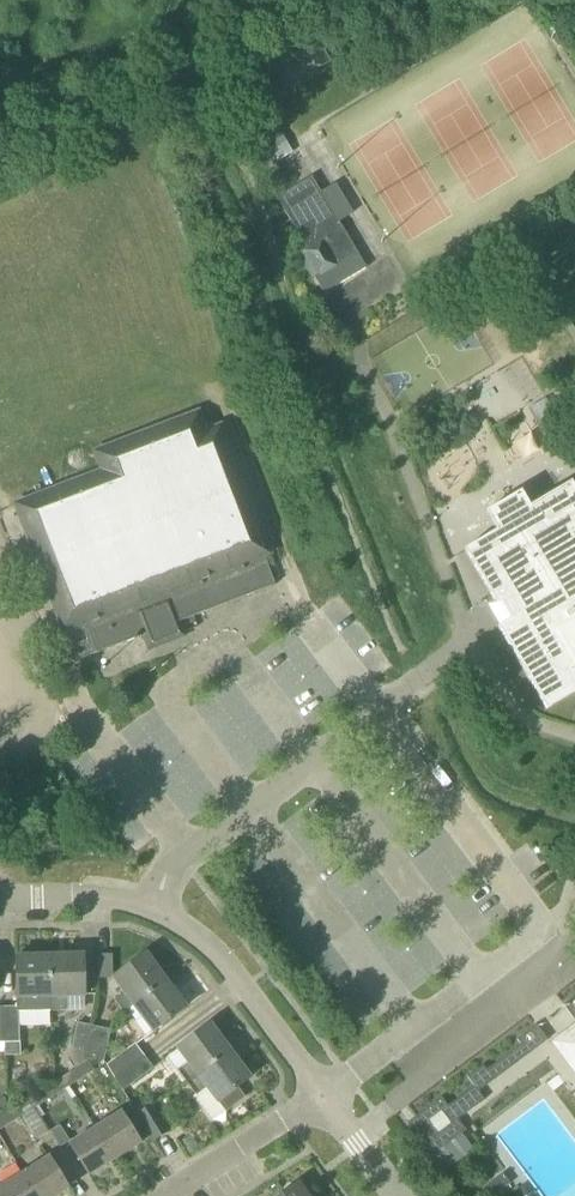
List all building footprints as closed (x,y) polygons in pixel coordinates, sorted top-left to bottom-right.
[(290,136),(271,143),(281,169),(300,161),(290,136)] [(322,293),(364,268),(310,177),(275,198),(307,251),(300,255),(322,293)] [(559,423),(545,399),(527,409),(541,433),(559,423)] [(147,653),(187,638),(181,622),(275,586),(262,553),(267,551),(220,426),(205,432),(197,413),(95,453),(102,472),(15,505),(75,662),(80,660),(93,695),(145,676),(132,640),(141,637),(147,653)] [(496,531),(463,551),(496,605),(501,605),(510,620),(497,628),(546,710),(574,693),(574,490),(571,483),(529,507),(520,492),(485,513),(496,531)] [(300,637),(267,660),(300,708),(333,685),(300,637)] [(205,711),(234,756),(270,732),(241,687),(205,711)] [(133,1005),(166,981),(146,953),(113,978),(124,993),(114,1000),(123,1013),(133,1005)] [(51,998),(48,998),(49,1012),(64,1011),(64,997),(84,997),(83,956),(50,957),(51,998)] [(17,999),(48,998),(51,998),(50,957),(16,958),(17,999)] [(133,1005),(153,1032),(186,1007),(166,981),(133,1005)] [(573,1020),(574,1019),(574,996),(562,1006),(573,1020)] [(17,1007),(3,1007),(4,1042),(19,1042),(18,1011),(17,1011),(17,1007)] [(86,1063),(93,1027),(77,1023),(69,1058),(76,1069),(86,1063)] [(549,1043),(563,1062),(571,1073),(574,1078),(574,1023),(549,1043)] [(186,1084),(230,1052),(209,1024),(176,1049),(187,1063),(177,1071),(186,1084)] [(519,1044),(485,1071),(489,1077),(524,1051),(526,1054),(545,1040),(534,1025),(515,1039),(519,1044)] [(86,1063),(87,1062),(103,1061),(110,1031),(93,1027),(86,1063)] [(19,1042),(4,1042),(4,1053),(4,1056),(19,1056),(19,1042)] [(134,1044),(106,1065),(114,1078),(144,1056),(134,1044)] [(243,1098),(236,1087),(249,1077),(230,1052),(186,1084),(195,1096),(206,1088),(216,1102),(217,1102),(225,1112),(243,1098)] [(144,1056),(114,1078),(122,1091),(153,1069),(144,1056)] [(61,1078),(67,1088),(93,1072),(87,1062),(86,1063),(76,1069),(61,1078)] [(42,1103),(67,1088),(61,1078),(36,1093),(42,1103)] [(457,1121),(466,1114),(455,1099),(446,1106),(440,1098),(405,1124),(430,1157),(464,1131),(457,1121)] [(4,1127),(21,1116),(36,1140),(48,1132),(28,1099),(0,1117),(0,1120),(4,1127)] [(153,1142),(169,1132),(151,1105),(135,1115),(153,1142)] [(94,1130),(114,1160),(140,1144),(135,1137),(145,1131),(135,1116),(126,1123),(120,1113),(94,1130)] [(88,1177),(114,1160),(94,1130),(69,1146),(88,1177)] [(37,1195),(57,1195),(68,1189),(49,1158),(23,1174),(37,1195)] [(23,1174),(0,1189),(0,1194),(1,1195),(37,1195),(23,1174)] [(509,1184),(502,1174),(481,1189),(486,1195),(493,1195),(509,1184)] [(298,1183),(281,1195),(308,1195),(298,1183)]
